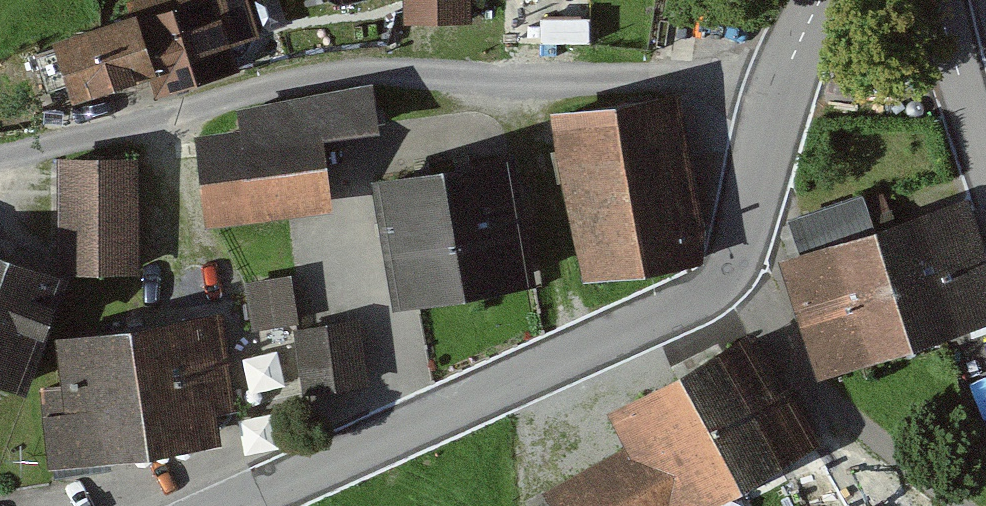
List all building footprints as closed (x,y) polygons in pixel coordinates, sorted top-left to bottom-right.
[(125,19),(140,69),(132,71),(132,72),(142,69),(149,93),(227,68),(218,40),(246,32),(236,0),(145,0),(122,7),(125,19)] [(429,19),(459,18),(459,0),(399,0),(399,9),(429,9),(429,19)] [(140,69),(125,19),(49,42),(50,43),(28,50),(40,88),(43,97),(65,91),(66,93),(132,72),(132,71),(140,69)] [(380,131),(374,89),(233,109),(237,137),(202,142),(213,222),(329,206),(319,140),(380,131)] [(590,275),(682,262),(653,97),(561,111),(590,275)] [(124,162),(57,161),(56,227),(56,270),(123,270),(124,162)] [(390,293),(405,291),(518,271),(499,163),(371,185),(390,293)] [(794,217),(837,351),(913,326),(883,233),(873,236),(861,196),(794,217)] [(883,233),(913,326),(985,302),(985,264),(967,206),(883,233)] [(50,281),(0,263),(0,374),(15,379),(50,281)] [(297,319),(290,280),(245,288),(252,327),(297,319)] [(227,406),(215,323),(213,312),(49,338),(56,385),(35,387),(43,455),(46,474),(100,465),(97,447),(197,431),(194,411),(227,406)] [(295,333),(303,393),(363,385),(355,325),(295,333)] [(777,450),(799,438),(744,339),(610,413),(631,450),(657,505),(675,505),(777,450)] [(549,494),(546,496),(528,505),(657,505),(631,450),(549,494)]
